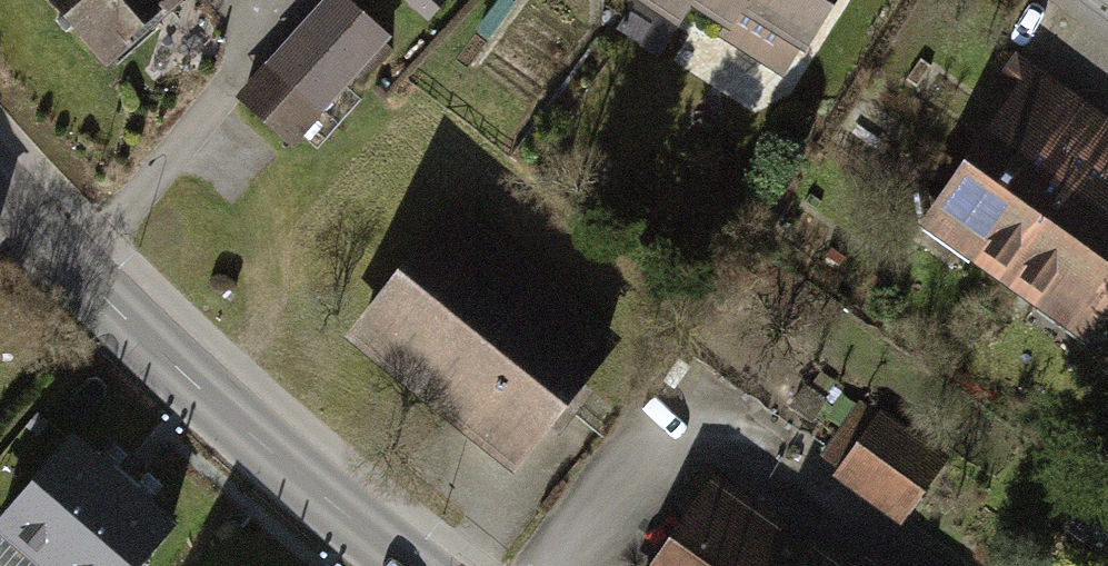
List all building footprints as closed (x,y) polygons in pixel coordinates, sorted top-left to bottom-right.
[(137,74),(222,0),(73,0),(137,74)] [(348,0),(341,0),(254,107),(318,159),(408,49),(348,0)] [(668,6),(804,84),(852,0),(671,0),(668,6)] [(1059,81),(947,236),(1107,353),(1107,117),(1059,81)] [(643,356),(472,215),(365,344),(536,485),(643,356)] [(965,480),(891,423),(846,484),(920,540),(965,480)] [(49,564),(119,479),(70,438),(0,523),(0,524),(49,564)] [(727,477),(665,565),(896,565),(848,533),(836,551),(727,477)] [(119,479),(49,564),(51,565),(135,565),(172,522),(119,479)]
